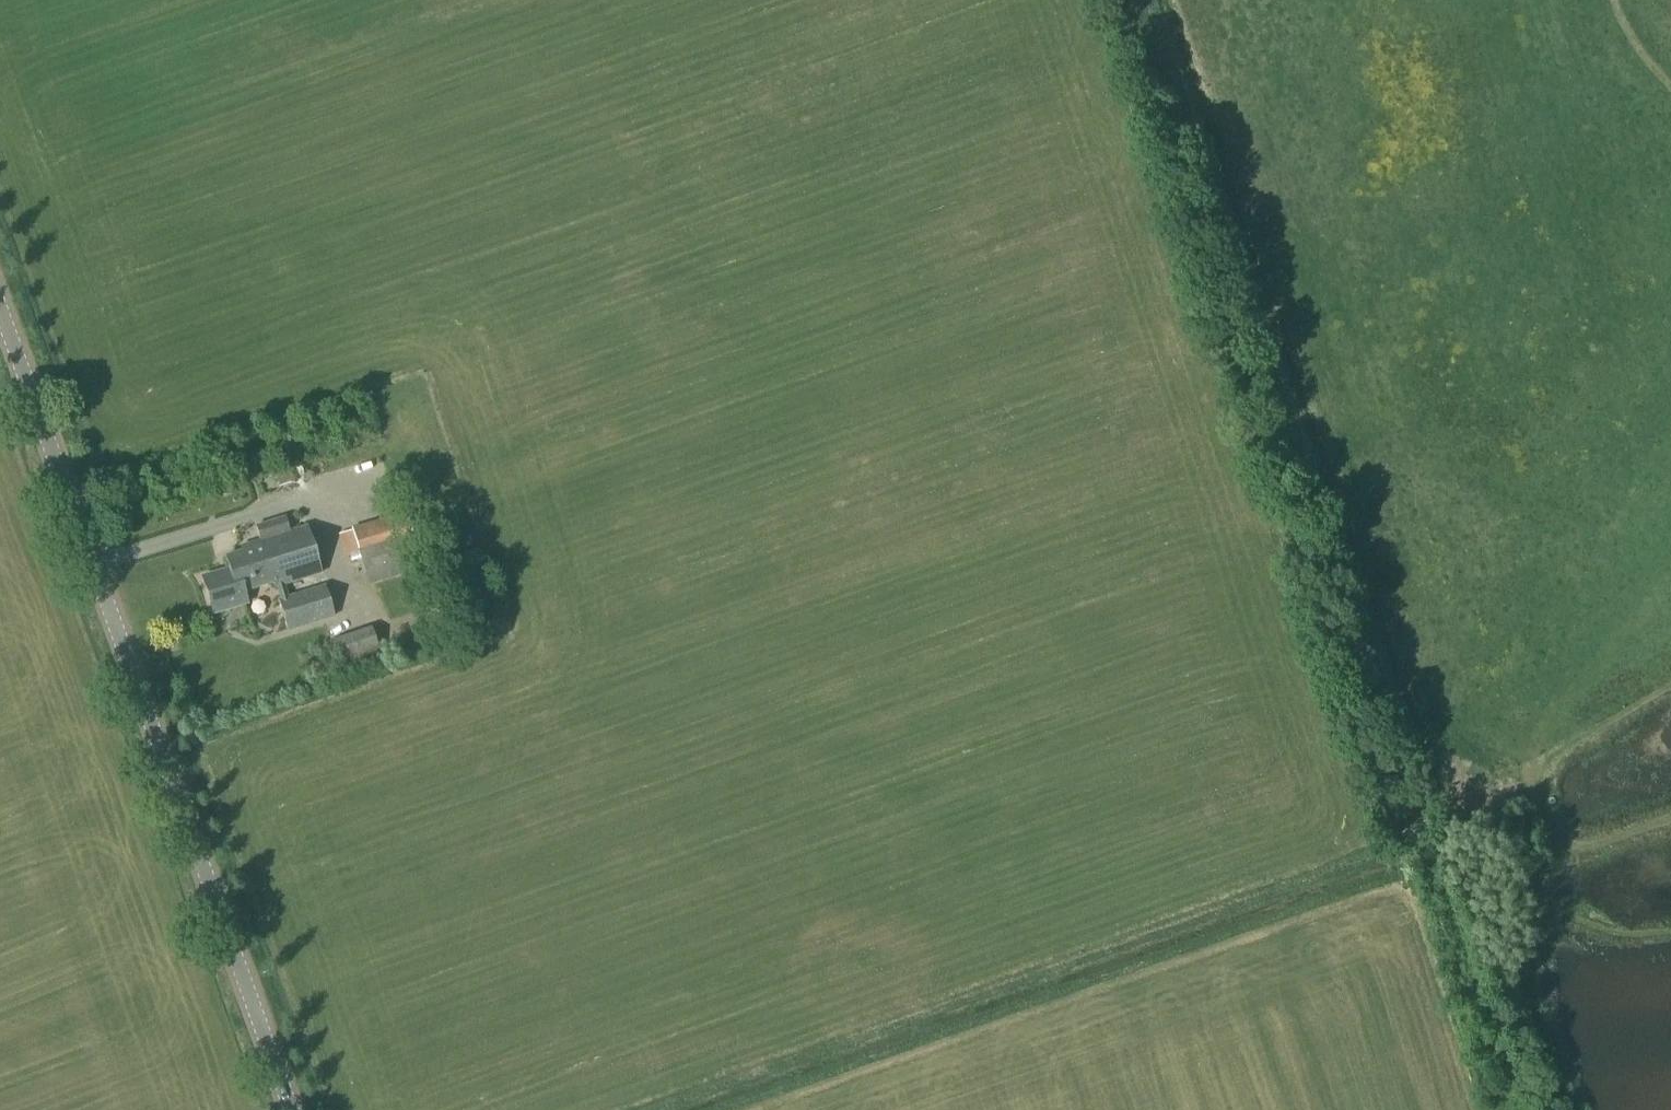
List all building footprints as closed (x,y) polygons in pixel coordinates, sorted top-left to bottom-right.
[(278,488),(307,481),(302,462),(288,466),(288,469),(274,473),(278,488)] [(421,563),(407,513),(351,529),(352,531),(339,535),(345,556),(358,552),(367,579),(421,563)] [(291,531),(286,516),(255,525),(260,541),(261,545),(225,555),(229,569),(202,577),(212,615),(249,604),(245,593),(274,584),(287,631),(335,618),(326,585),(288,596),(286,585),(323,575),(309,526),(291,531)]
